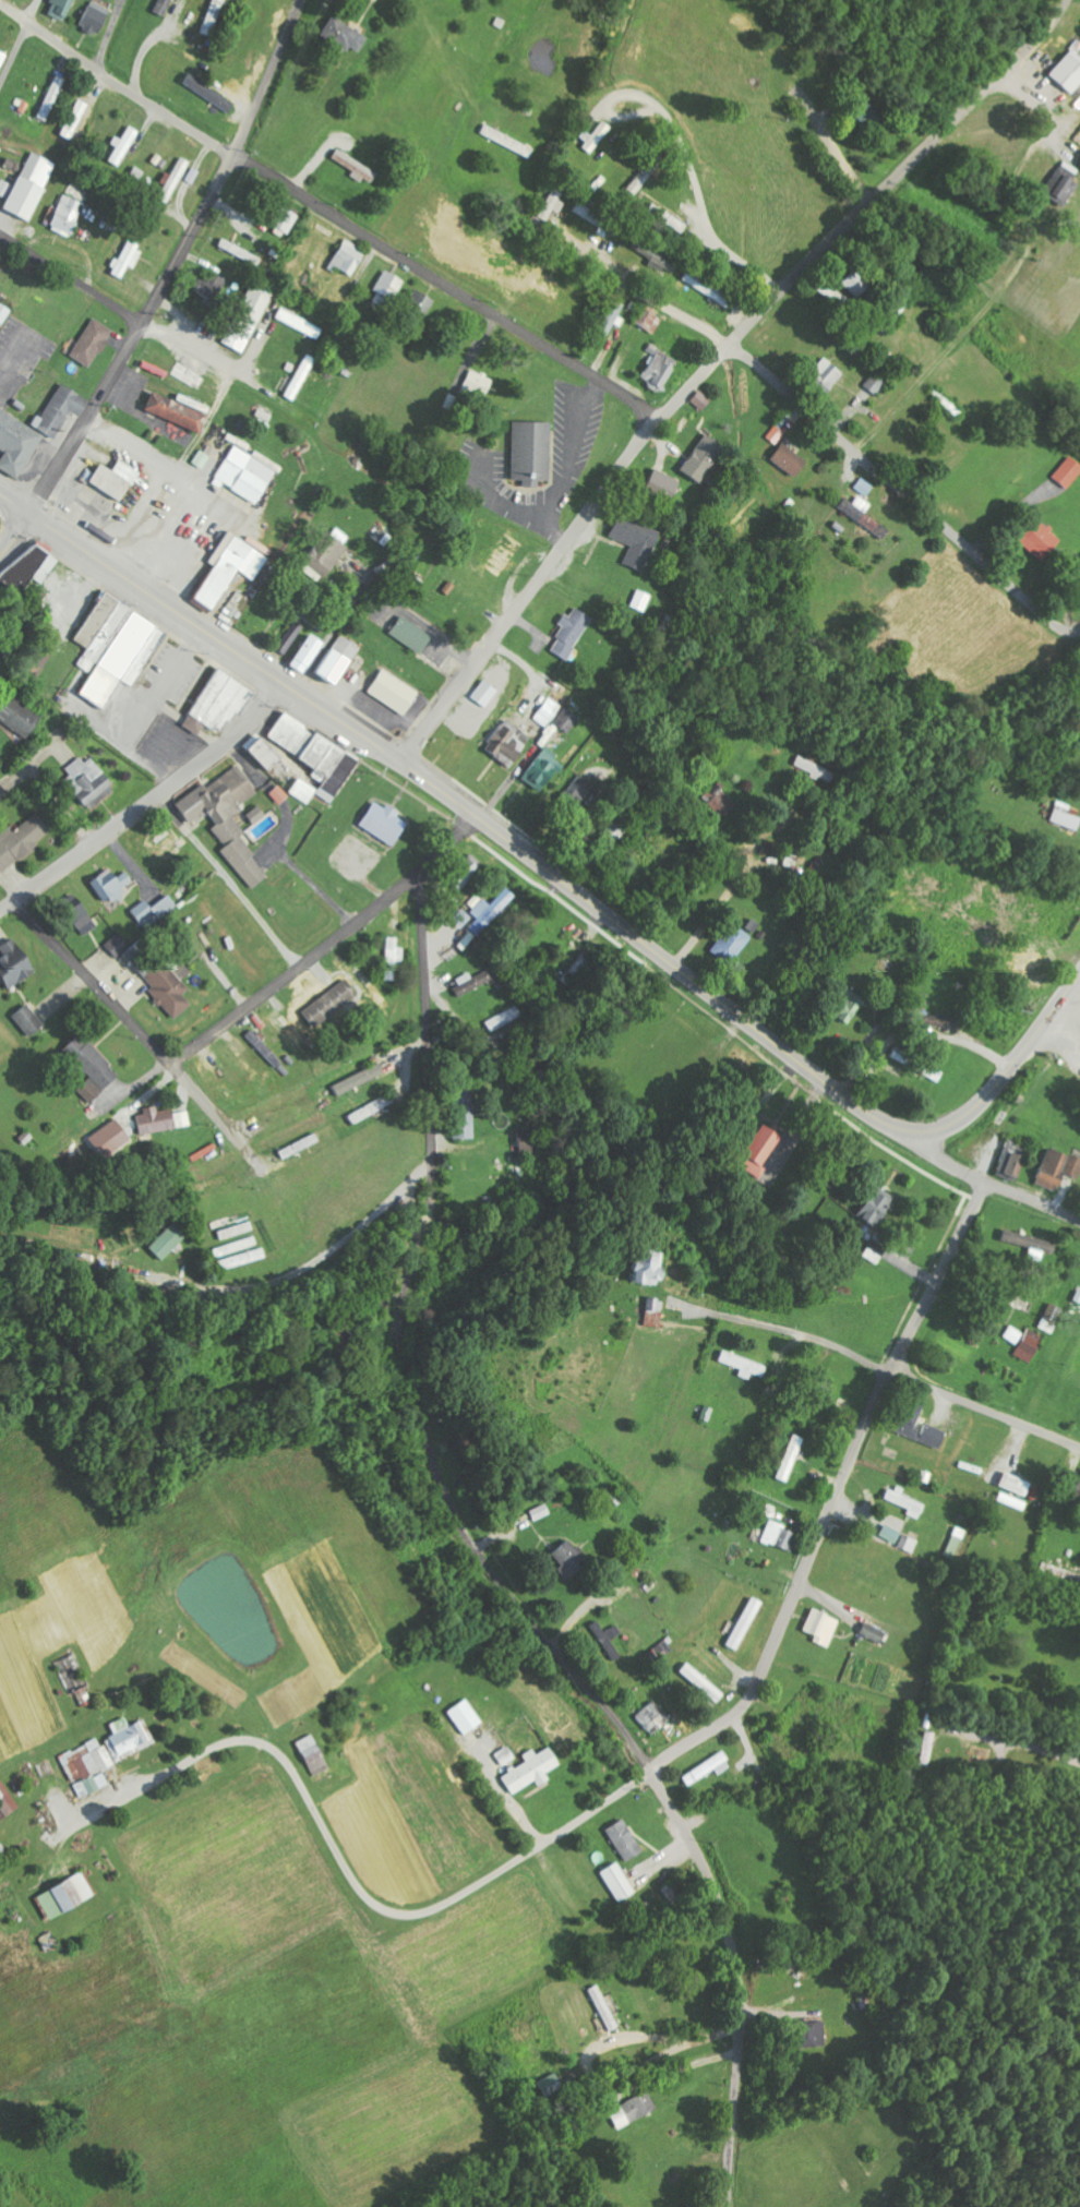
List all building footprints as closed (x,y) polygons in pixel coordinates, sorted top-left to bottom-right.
[(53,3),(50,15),(70,21),(76,0),(54,0),(53,3)] [(113,9),(93,0),(92,0),(81,25),(102,35),(113,9)] [(166,16),(175,0),(159,0),(154,10),(166,16)] [(214,37),(223,0),(211,0),(202,34),(214,37)] [(370,36),(334,16),(323,35),(350,51),(352,46),(361,52),(370,36)] [(1079,87),(1079,58),(1073,52),(1050,76),(1071,96),(1079,87)] [(40,119),(50,123),(67,78),(57,74),(40,119)] [(580,137),(586,142),(582,148),(590,155),(613,127),(604,120),(592,136),(586,130),(580,137)] [(117,136),(112,144),(118,147),(109,161),(119,167),(141,131),(132,126),(124,140),(117,136)] [(381,170),(338,150),(334,159),(355,169),(353,175),(374,185),(381,170)] [(664,158),(655,151),(627,190),(637,197),(664,158)] [(6,211),(31,222),(57,164),(32,152),(6,211)] [(158,197),(170,204),(192,162),(181,155),(158,197)] [(1079,176),(1079,174),(1059,164),(1044,194),(1066,205),(1079,176)] [(565,193),(555,188),(551,196),(548,194),(535,221),(549,228),(565,193)] [(49,226),(70,237),(87,205),(66,194),(49,226)] [(615,239),(622,224),(575,203),(571,213),(601,226),(598,231),(615,239)] [(689,221),(648,204),(643,215),(684,232),(689,221)] [(291,236),(300,214),(280,205),(270,227),(291,236)] [(219,246),(258,266),(262,257),(224,238),(219,246)] [(135,268),(145,246),(129,239),(113,274),(124,280),(131,266),(135,268)] [(681,260),(635,239),(631,248),(651,258),(649,262),(674,274),(681,260)] [(355,278),(369,251),(345,240),(332,267),(355,278)] [(861,300),(877,283),(860,267),(844,284),(861,300)] [(240,284),(210,269),(205,280),(201,278),(195,291),(218,302),(225,289),(236,294),(240,284)] [(406,281),(388,269),(373,290),(378,293),(373,299),(388,309),(406,281)] [(738,299),(690,270),(683,281),(731,310),(738,299)] [(247,354),(274,292),(252,282),(225,344),(247,354)] [(825,293),(850,310),(856,302),(831,284),(825,293)] [(407,318),(422,326),(437,299),(416,288),(405,308),(411,311),(407,318)] [(597,333),(609,338),(626,299),(615,293),(597,333)] [(0,301),(0,334),(14,310),(0,301)] [(321,327),(282,307),(276,319),(315,339),(321,327)] [(657,334),(664,317),(641,307),(634,325),(657,334)] [(117,331),(95,318),(72,355),(93,368),(117,331)] [(646,350),(653,355),(639,378),(663,392),(682,361),(651,343),(646,350)] [(192,442),(218,403),(169,372),(171,356),(141,346),(108,404),(192,442)] [(316,358),(306,354),(287,397),(298,402),(316,358)] [(827,396),(837,389),(833,383),(844,376),(830,357),(810,372),(827,396)] [(463,389),(487,398),(494,379),(471,369),(463,389)] [(864,386),(879,395),(889,379),(874,370),(864,386)] [(73,412),(83,417),(93,400),(62,383),(43,417),(38,414),(32,424),(58,438),(73,412)] [(714,401),(702,390),(693,400),(704,411),(714,401)] [(9,452),(0,467),(21,479),(47,435),(0,407),(0,447),(9,452)] [(514,480),(527,480),(527,487),(541,487),(541,477),(549,477),(549,422),(514,422),(514,480)] [(786,433),(776,425),(767,437),(777,444),(786,433)] [(704,483),(729,447),(708,432),(683,469),(704,483)] [(772,459),(799,478),(811,462),(784,443),(772,459)] [(257,451),(254,456),(236,445),(213,483),(222,488),(225,484),(260,505),(283,466),(257,451)] [(194,463),(204,469),(211,456),(201,451),(194,463)] [(1079,474),(1079,462),(1068,455),(1054,479),(1071,489),(1079,474)] [(134,507),(151,475),(122,460),(117,470),(104,464),(93,486),(134,507)] [(685,480),(657,470),(647,495),(674,506),(685,480)] [(875,487),(863,478),(855,489),(867,497),(875,487)] [(873,504),(859,496),(855,503),(844,497),(837,510),(887,538),(892,529),(867,514),(873,504)] [(646,571),(661,531),(621,516),(613,538),(632,545),(625,563),(646,571)] [(1020,540),(1044,562),(1064,541),(1040,518),(1020,540)] [(321,580),(356,549),(338,529),(303,560),(321,580)] [(516,573),(522,562),(518,560),(527,542),(507,531),(488,567),(504,576),(509,569),(516,573)] [(256,582),(271,556),(233,534),(194,603),(215,615),(239,572),(256,582)] [(4,581),(26,596),(42,572),(51,577),(63,559),(32,539),(4,581)] [(632,607),(646,612),(653,595),(639,589),(632,607)] [(170,631),(109,591),(76,640),(89,649),(78,665),(94,676),(82,693),(106,709),(124,681),(133,687),(170,631)] [(595,619),(577,607),(572,616),(567,613),(560,625),(565,628),(552,650),(569,661),(595,619)] [(436,636),(403,617),(392,636),(425,655),(436,636)] [(310,674),(326,640),(310,633),(295,667),(310,674)] [(342,688),(362,646),(337,634),(317,676),(342,688)] [(256,689),(221,666),(183,725),(200,736),(207,725),(226,737),(256,689)] [(369,693),(407,716),(422,692),(384,669),(369,693)] [(472,697),(486,709),(501,691),(487,679),(472,697)] [(2,690),(0,694),(0,721),(31,738),(45,713),(2,690)] [(562,706),(563,705),(549,697),(535,721),(547,727),(551,721),(573,733),(581,717),(562,706)] [(363,760),(320,731),(318,732),(288,712),(271,738),(318,769),(313,776),(325,784),(318,794),(333,804),(363,760)] [(534,739),(508,718),(484,747),(511,768),(534,739)] [(283,760),(265,734),(248,747),(266,772),(283,760)] [(64,783),(95,809),(117,783),(82,753),(68,770),(73,774),(64,783)] [(792,765),(832,783),(837,774),(796,755),(792,765)] [(270,878),(244,835),(246,834),(233,813),(261,797),(242,765),(208,786),(207,785),(178,802),(192,825),(208,816),(226,847),(225,848),(250,890),(270,878)] [(598,788),(581,774),(553,808),(571,822),(598,788)] [(319,790),(301,778),(291,793),(309,805),(319,790)] [(281,806),(291,797),(281,786),(271,794),(281,806)] [(739,805),(722,788),(709,801),(726,818),(739,805)] [(388,807),(387,808),(376,801),(361,826),(396,847),(412,821),(388,807)] [(256,825),(269,817),(261,806),(249,814),(256,825)] [(1055,807),(1049,820),(1076,832),(1079,823),(1079,818),(1055,807)] [(0,839),(0,868),(4,872),(55,833),(39,813),(17,831),(14,828),(0,839)] [(603,820),(594,839),(616,849),(627,826),(615,820),(612,825),(603,820)] [(446,878),(459,892),(483,869),(470,856),(446,878)] [(129,894),(126,887),(135,883),(130,872),(117,878),(114,871),(93,880),(105,905),(129,894)] [(489,904),(482,898),(470,912),(476,919),(468,928),(477,937),(515,896),(504,886),(489,904)] [(133,908),(142,929),(180,911),(174,896),(152,906),(149,900),(133,908)] [(99,927),(85,902),(63,915),(71,929),(78,925),(85,936),(99,927)] [(453,919),(463,928),(472,918),(463,909),(453,919)] [(118,958),(132,946),(119,932),(106,944),(118,958)] [(126,952),(154,988),(151,990),(175,1021),(194,1006),(184,994),(190,989),(182,980),(189,974),(185,969),(179,973),(149,934),(126,952)] [(0,959),(0,974),(9,991),(40,973),(20,936),(0,947),(5,956),(0,959)] [(396,963),(403,963),(403,948),(397,948),(398,938),(385,938),(384,980),(395,981),(396,963)] [(473,974),(452,984),(458,997),(502,976),(497,965),(474,976),(473,974)] [(865,996),(842,986),(830,1014),(853,1024),(865,996)] [(47,1026),(29,1004),(14,1016),(32,1038),(47,1026)] [(523,1017),(517,1005),(484,1022),(489,1033),(523,1017)] [(268,1018),(298,1055),(307,1047),(277,1011),(268,1018)] [(123,1076),(84,1034),(67,1050),(106,1091),(123,1076)] [(342,1096),(388,1074),(382,1063),(336,1084),(342,1096)] [(476,1139),(475,1086),(454,1086),(455,1140),(476,1139)] [(396,1102),(391,1092),(360,1110),(366,1120),(396,1102)] [(159,1111),(159,1107),(145,1109),(146,1114),(137,1116),(139,1135),(177,1130),(174,1109),(159,1111)] [(746,1154),(764,1167),(786,1137),(768,1124),(746,1154)] [(1029,1157),(1025,1156),(1028,1146),(1008,1139),(997,1173),(1021,1181),(1029,1157)] [(1060,1191),(1065,1176),(1079,1180),(1079,1158),(1050,1149),(1039,1185),(1060,1191)] [(881,1227),(897,1200),(877,1189),(861,1216),(881,1227)] [(189,1236),(175,1223),(151,1248),(165,1261),(189,1236)] [(1046,1252),(1055,1254),(1058,1243),(1003,1229),(1000,1241),(1033,1249),(1031,1258),(1044,1262),(1046,1252)] [(634,1283),(661,1284),(661,1280),(667,1281),(668,1255),(643,1254),(643,1263),(633,1263),(633,1272),(634,1273),(634,1283)] [(666,1301),(650,1298),(645,1326),(661,1328),(666,1301)] [(1054,1334),(1065,1309),(1051,1303),(1040,1328),(1054,1334)] [(1016,1346),(1024,1335),(1012,1326),(1005,1337),(1016,1346)] [(1015,1355),(1032,1364),(1045,1337),(1029,1328),(1015,1355)] [(719,1362),(743,1370),(741,1376),(752,1380),(754,1375),(766,1379),(770,1367),(723,1351),(719,1362)] [(949,1432),(921,1421),(925,1411),(898,1401),(888,1428),(943,1449),(949,1432)] [(807,1439),(796,1435),(779,1479),(790,1484),(807,1439)] [(1028,1498),(1034,1484),(1008,1473),(1001,1487),(1028,1498)] [(904,1497),(907,1489),(899,1486),(897,1491),(887,1488),(884,1501),(911,1509),(910,1516),(923,1520),(928,1504),(904,1497)] [(551,1517),(548,1506),(533,1509),(535,1520),(551,1517)] [(800,1532),(769,1522),(763,1542),(794,1552),(800,1532)] [(921,1540),(887,1526),(882,1538),(915,1552),(921,1540)] [(553,1554),(564,1566),(560,1570),(570,1581),(592,1561),(571,1538),(553,1554)] [(758,1602),(743,1596),(723,1647),(738,1653),(758,1602)] [(809,1642),(828,1648),(837,1619),(805,1609),(798,1631),(811,1635),(809,1642)] [(602,1663),(618,1656),(610,1637),(618,1634),(614,1625),(602,1630),(597,1619),(586,1624),(602,1663)] [(672,1669),(710,1704),(719,1694),(681,1660),(672,1669)] [(443,1711),(463,1737),(480,1723),(461,1698),(443,1711)] [(158,1742),(147,1718),(131,1726),(127,1717),(110,1725),(115,1736),(107,1740),(117,1762),(158,1742)] [(330,1769),(317,1734),(298,1741),(311,1776),(330,1769)] [(81,1798),(111,1785),(105,1771),(115,1766),(103,1737),(62,1755),(81,1798)] [(498,1767),(511,1759),(503,1746),(490,1755),(498,1767)] [(556,1765),(545,1746),(529,1754),(526,1749),(517,1755),(520,1761),(503,1770),(504,1772),(496,1777),(507,1796),(530,1783),(531,1786),(543,1780),(540,1774),(556,1765)] [(682,1785),(712,1771),(713,1774),(727,1768),(720,1752),(676,1773),(682,1785)] [(6,1781),(0,1784),(0,1821),(21,1810),(6,1781)] [(640,1849),(616,1818),(600,1830),(624,1862),(640,1849)] [(652,1882),(648,1876),(629,1888),(612,1861),(595,1872),(617,1905),(652,1882)] [(99,1896),(85,1872),(40,1896),(53,1921),(99,1896)] [(785,2047),(823,2046),(823,2022),(784,2023),(785,2047)] [(605,2114),(611,2129),(652,2112),(644,2091),(604,2107),(601,2101),(584,2108),(589,2121),(605,2114)]
